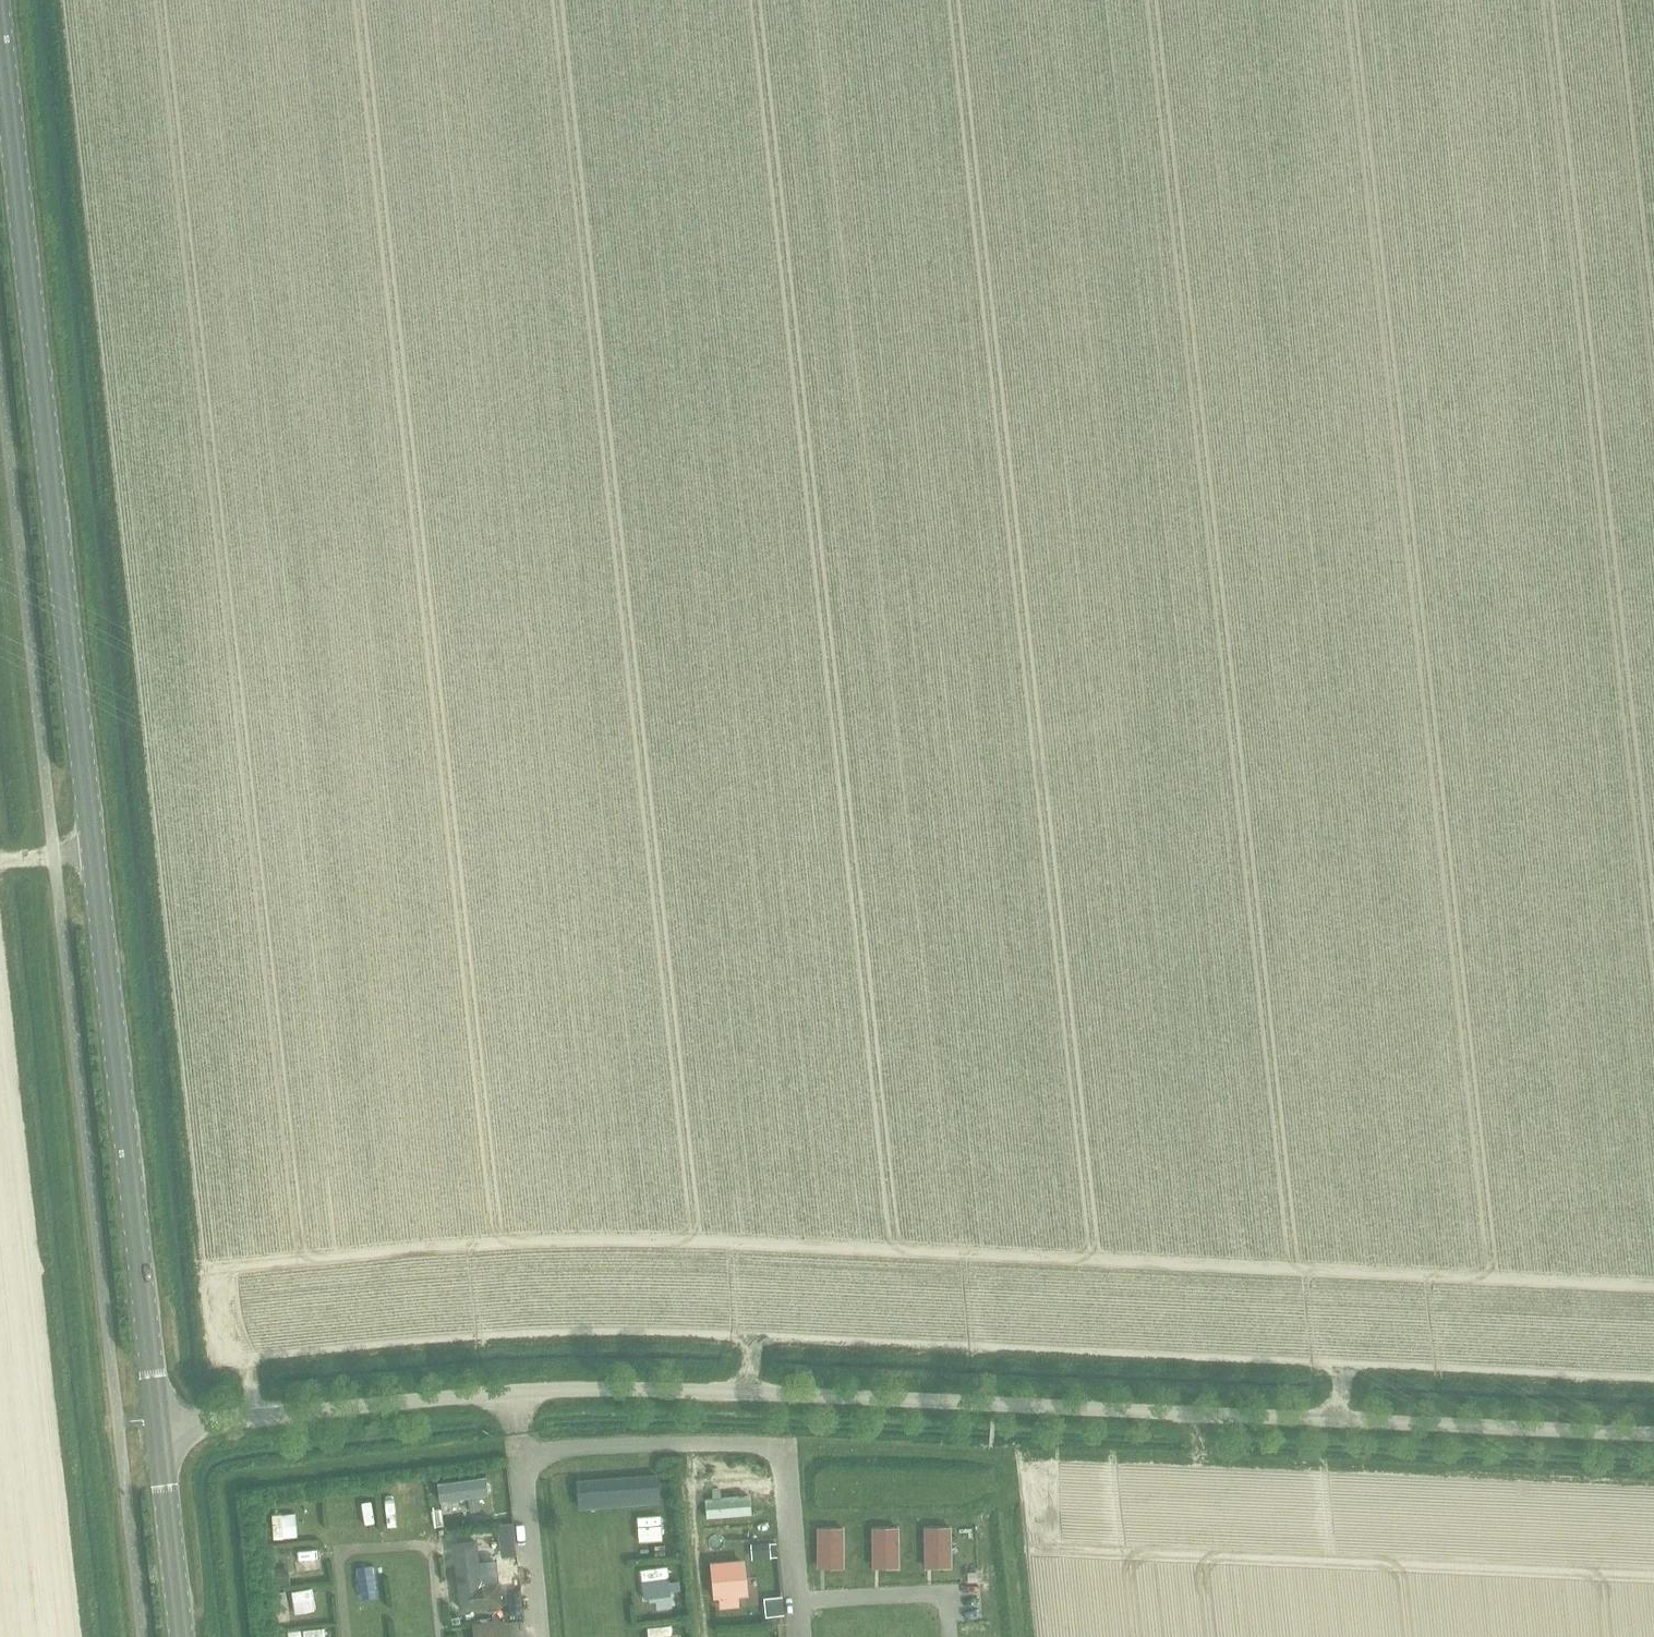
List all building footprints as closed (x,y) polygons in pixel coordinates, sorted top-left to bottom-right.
[(486,1477),(438,1483),(440,1501),(467,1497),(469,1510),(480,1508),(478,1495),(488,1494),(486,1477)] [(657,1477),(577,1482),(579,1500),(659,1494),(657,1477)] [(513,1524),(498,1526),(500,1539),(515,1538),(513,1524)] [(725,1528),(711,1529),(712,1545),(726,1544),(725,1528)] [(493,1534),(449,1539),(451,1556),(482,1553),(483,1562),(491,1562),(490,1552),(494,1551),(493,1534)] [(745,1556),(711,1559),(714,1596),(719,1596),(720,1606),(740,1605),(739,1594),(748,1593),(745,1556)] [(287,1567),(273,1569),(275,1586),(289,1584),(287,1567)] [(497,1576),(453,1581),(455,1598),(484,1595),(485,1605),(491,1604),(490,1594),(498,1594),(497,1576)] [(285,1593),(275,1595),(276,1602),(286,1601),(285,1593)] [(477,1625),(478,1636),(505,1636),(503,1622),(477,1625)]
